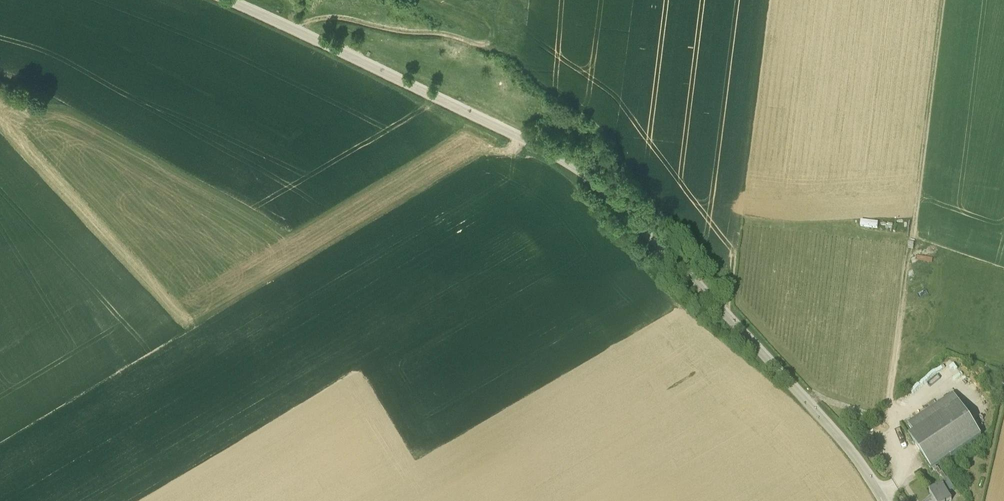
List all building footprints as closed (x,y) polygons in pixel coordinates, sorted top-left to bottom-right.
[(940,464),(982,436),(954,394),(908,424),(914,433),(909,436),(931,470),(933,469),(935,467),(940,464)] [(948,493),(955,488),(948,479),(947,479),(942,472),(941,473),(938,468),(937,469),(935,467),(933,469),(936,473),(937,472),(940,477),(941,476),(944,481),(941,483),(943,486),(930,494),(934,500),(951,500),(953,500),(948,493)] [(974,482),(970,476),(963,481),(966,487),(974,482)]
